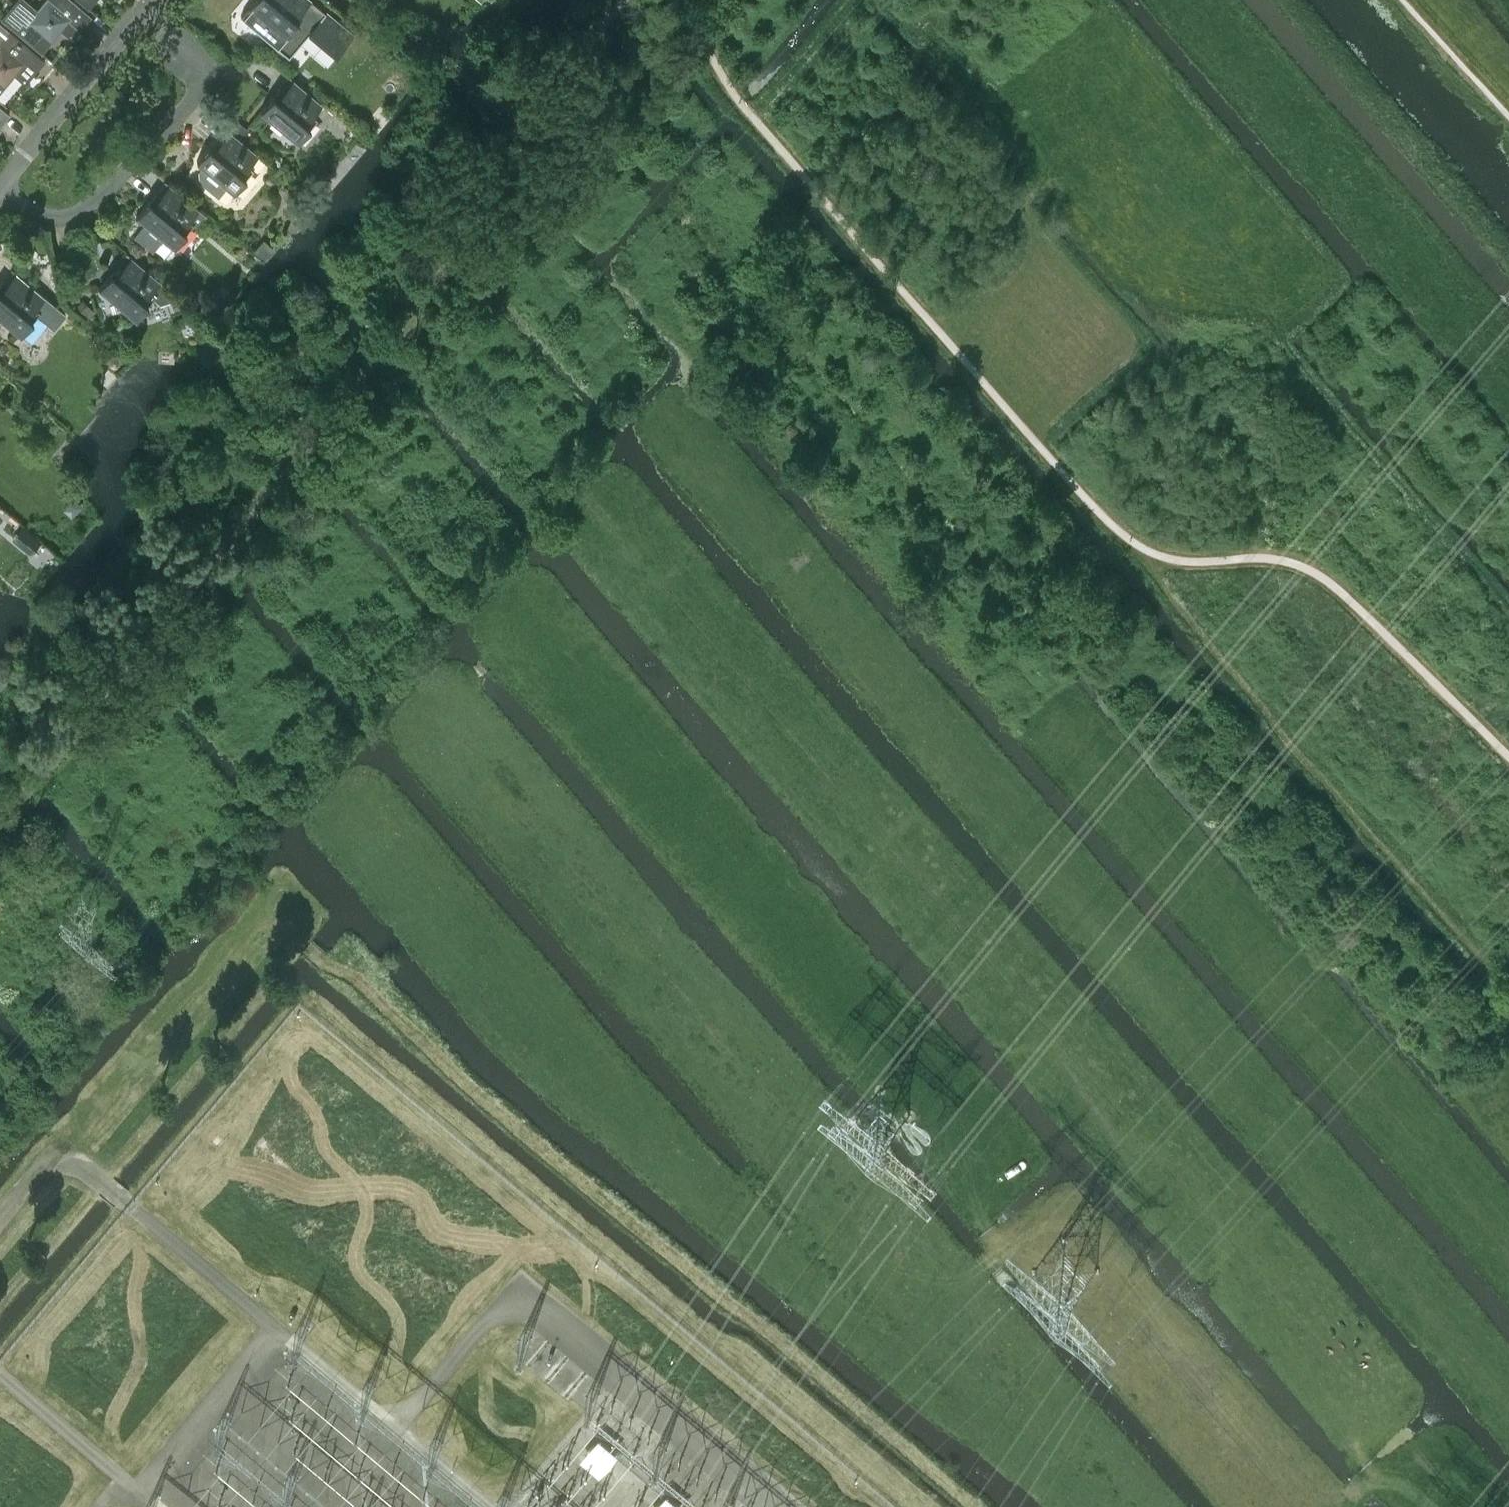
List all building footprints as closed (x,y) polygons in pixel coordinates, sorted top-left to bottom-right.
[(91,15),(74,0),(44,0),(37,8),(28,0),(15,0),(1,17),(41,51),(60,28),(71,38),(91,15)] [(313,0),(253,0),(241,14),(289,55),(308,31),(335,54),(352,33),(313,0)] [(45,59),(10,30),(0,21),(0,88),(13,73),(25,83),(45,59)] [(440,39),(441,39),(447,28),(435,21),(428,32),(440,39)] [(313,114),(323,103),(289,75),(260,109),(298,140),(318,117),(313,114)] [(9,113),(0,105),(0,124),(9,113)] [(229,129),(241,139),(249,130),(236,119),(229,129)] [(249,164),(258,153),(225,126),(196,159),(203,165),(199,170),(200,180),(218,196),(227,185),(234,191),(253,168),(249,164)] [(146,221),(135,234),(154,250),(165,237),(174,245),(194,222),(190,219),(199,208),(165,180),(137,214),(146,221)] [(262,241),(254,252),(263,259),(272,249),(262,241)] [(180,296),(160,280),(127,252),(98,286),(136,318),(153,297),(160,302),(180,296)] [(45,296),(12,268),(0,282),(0,316),(21,333),(37,314),(54,327),(66,312),(45,296)] [(87,318),(93,311),(80,298),(73,306),(87,318)] [(108,359),(108,363),(111,366),(114,367),(118,366),(121,363),(121,359),(118,356),(115,354),(111,356),(108,359)] [(53,556),(45,549),(41,554),(49,561),(53,556)]
